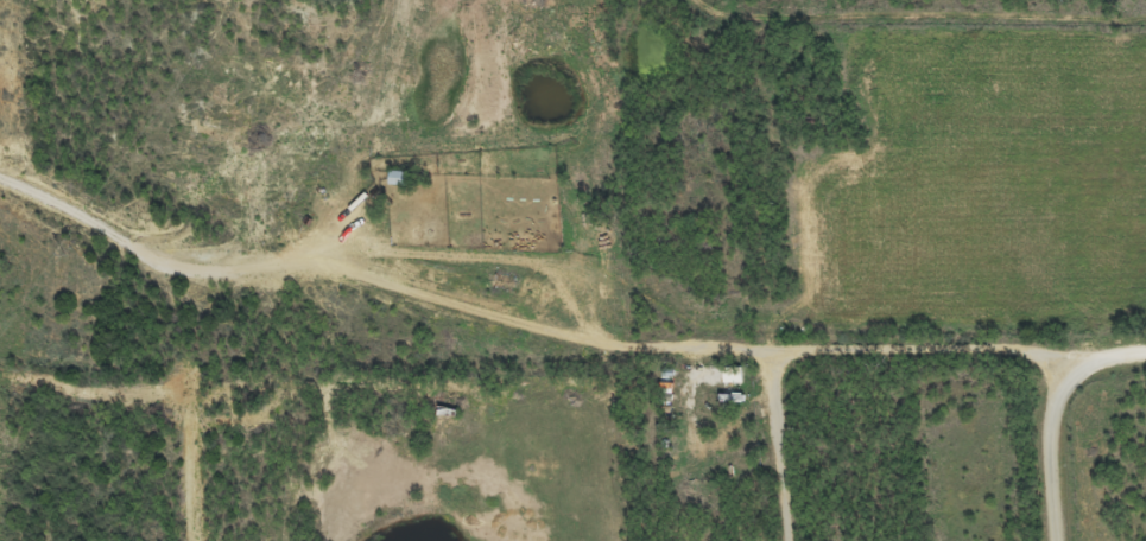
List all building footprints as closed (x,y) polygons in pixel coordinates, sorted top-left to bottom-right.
[(721,392),(740,391),(739,377),(720,377),(721,392)]
